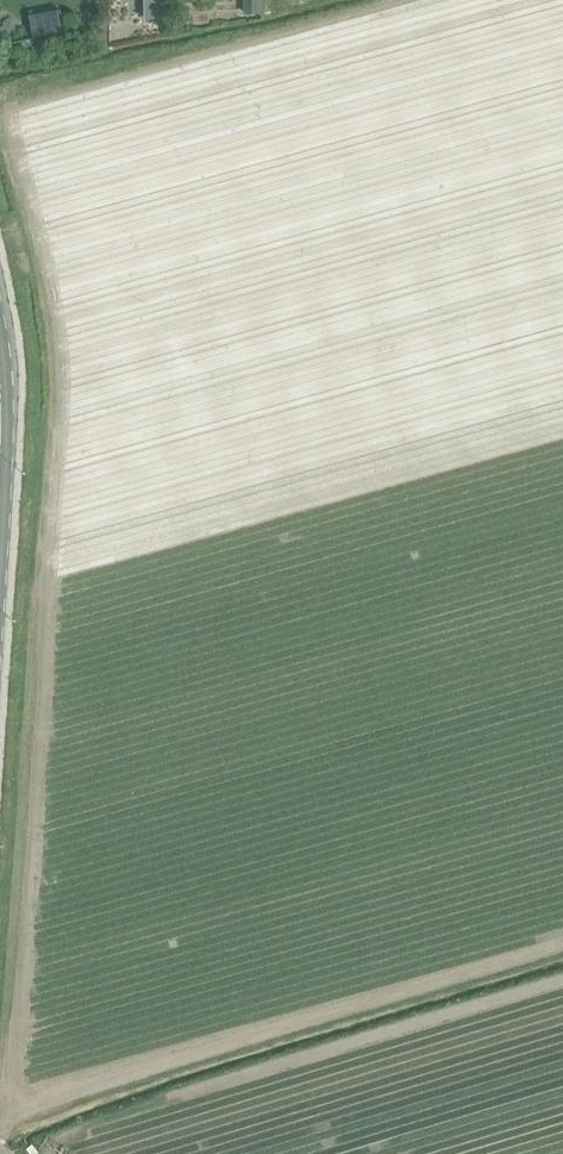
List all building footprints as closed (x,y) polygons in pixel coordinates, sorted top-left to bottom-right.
[(246,14),(261,14),(261,0),(246,0),(246,14)] [(60,12),(28,18),(32,40),(64,34),(60,12)]
